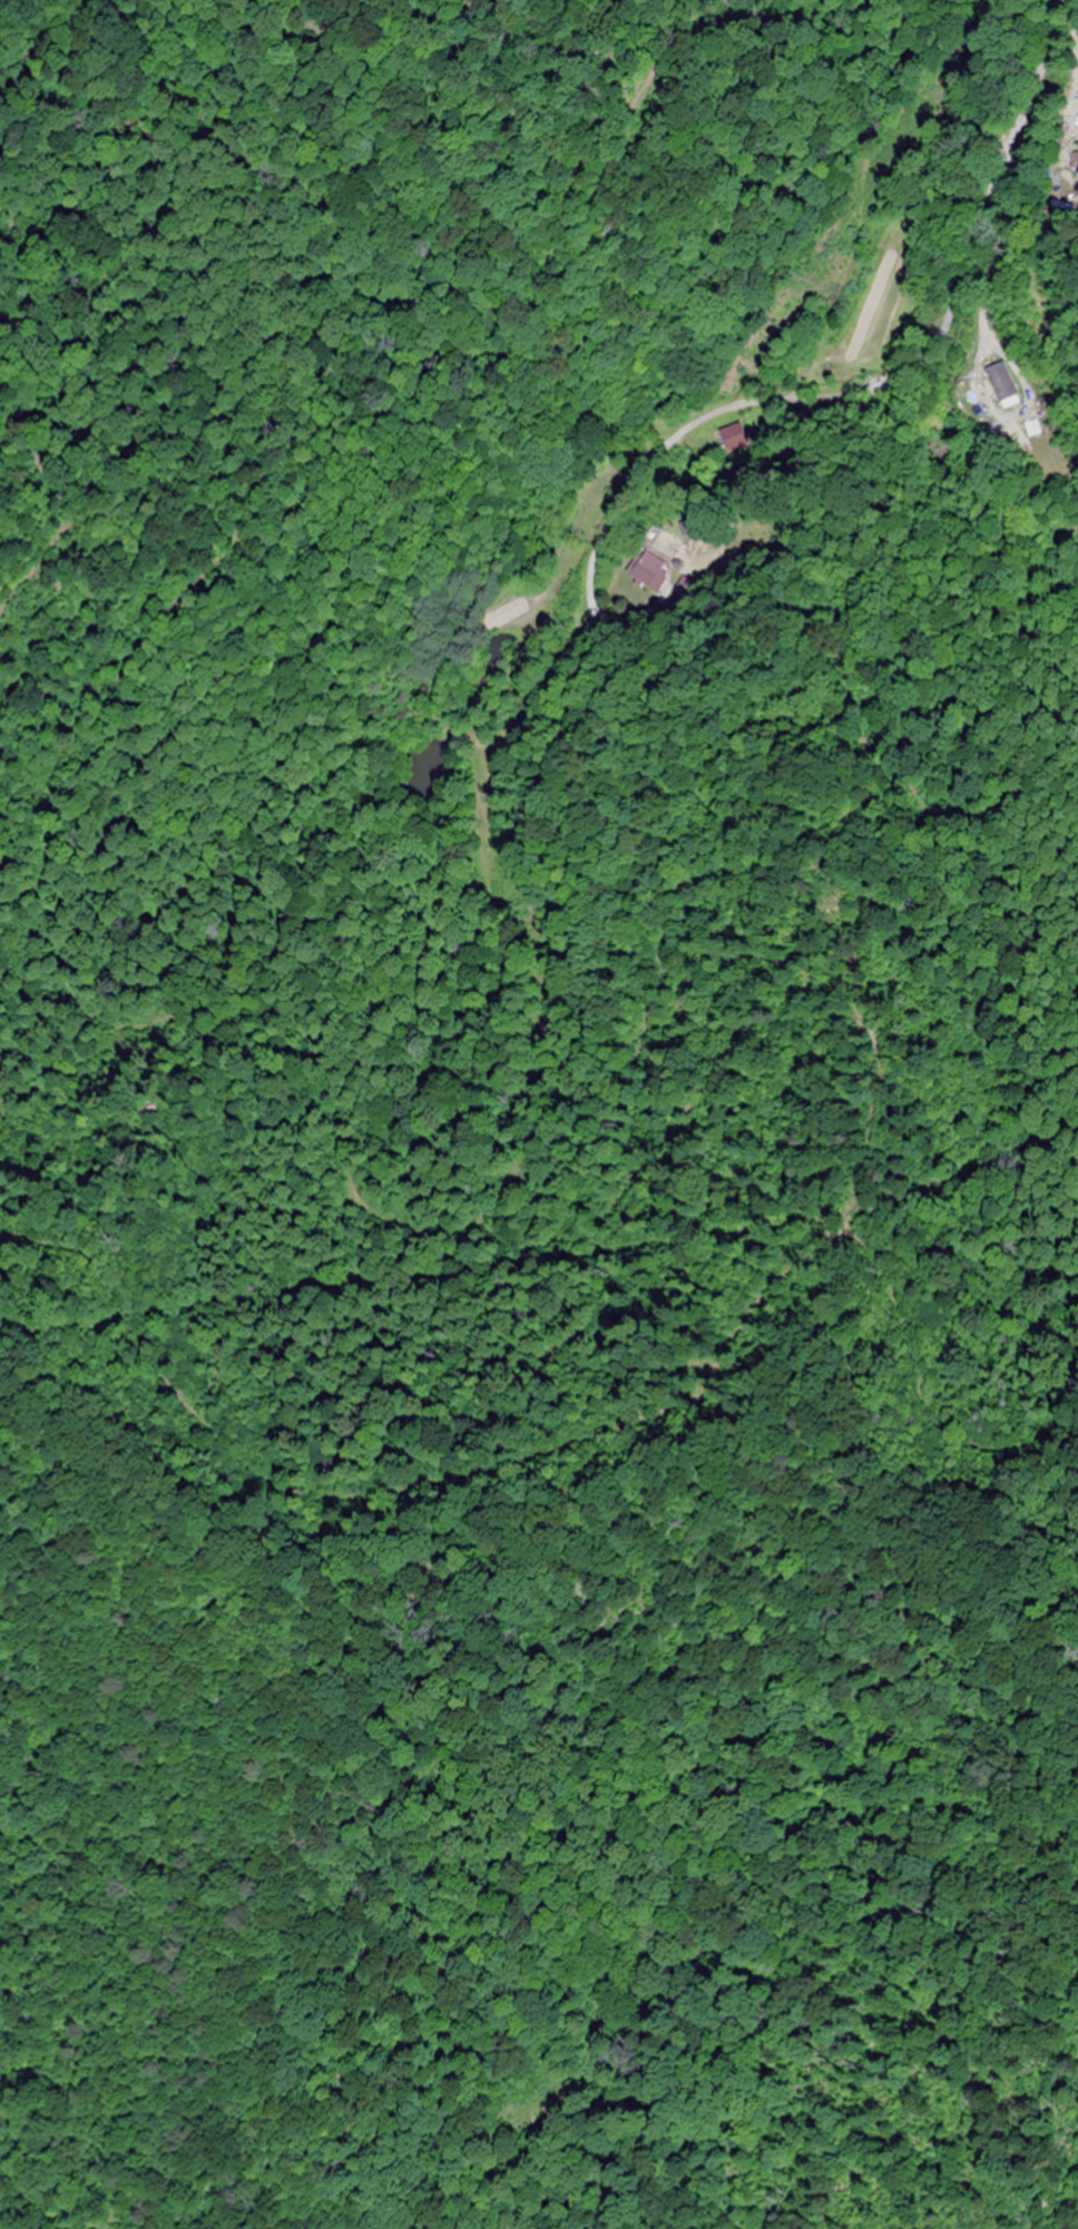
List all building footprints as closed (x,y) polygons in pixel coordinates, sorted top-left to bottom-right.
[(1002,411),(1021,402),(1004,362),(985,370),(1002,411)] [(651,590),(670,569),(652,552),(632,574),(651,590)]
